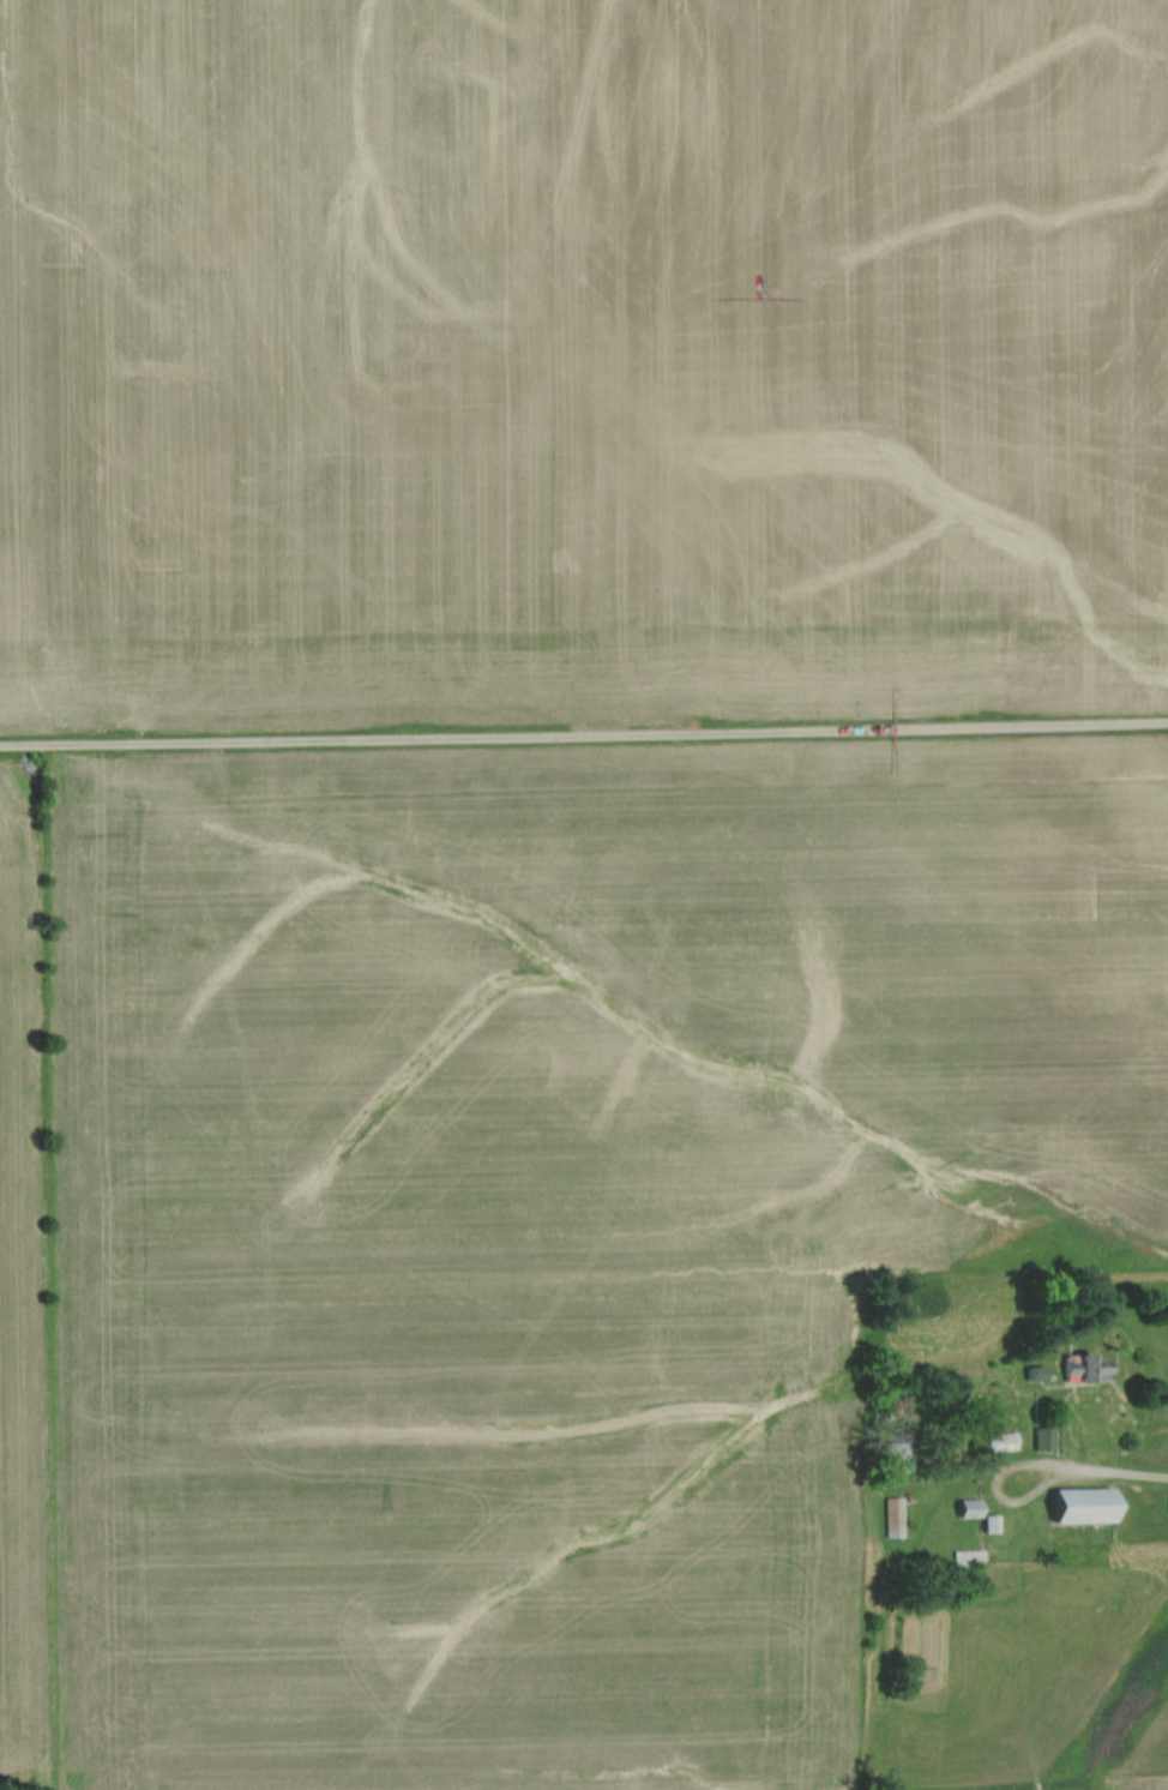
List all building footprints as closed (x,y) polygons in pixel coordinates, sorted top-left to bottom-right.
[(1093,1355),(1071,1355),(1071,1370),(1061,1370),(1061,1383),(1107,1381),(1107,1361),(1093,1361),(1093,1355)] [(984,1437),(987,1455),(1018,1449),(1014,1431),(984,1437)] [(1106,1490),(1046,1490),(1046,1525),(1105,1525),(1106,1490)] [(885,1539),(902,1538),(901,1499),(884,1499),(885,1539)]
